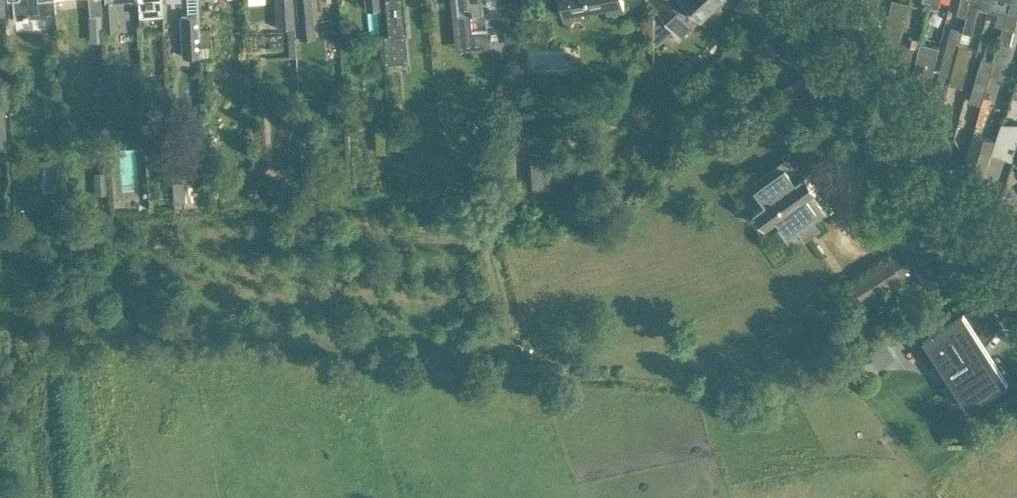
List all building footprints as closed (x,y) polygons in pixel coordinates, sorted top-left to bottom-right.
[(9,16),(34,13),(33,0),(8,0),(9,16)] [(101,0),(89,0),(91,14),(89,14),(90,43),(104,42),(104,29),(102,29),(101,1),(101,0)] [(101,1),(102,29),(104,29),(118,27),(116,0),(104,0),(105,1),(101,1)] [(141,12),(164,11),(163,0),(140,0),(141,12)] [(294,0),(276,0),(277,27),(295,26),(294,0)] [(312,0),(296,0),(298,23),(314,21),(312,0)] [(380,0),(365,0),(366,8),(381,7),(380,0)] [(403,0),(383,0),(384,33),(384,40),(405,38),(404,32),(406,32),(403,0)] [(468,0),(456,0),(457,15),(469,14),(468,0)] [(482,0),(468,0),(469,14),(483,12),(482,0)] [(519,28),(527,0),(508,2),(511,29),(519,28)] [(559,8),(563,7),(564,12),(584,9),(583,2),(596,0),(558,0),(559,8)] [(661,8),(658,11),(674,30),(695,11),(701,18),(720,0),(653,0),(661,8)] [(885,33),(897,50),(908,2),(901,0),(892,0),(885,33)] [(971,0),(960,0),(957,9),(968,12),(971,0)] [(990,0),(971,0),(968,12),(964,26),(963,30),(974,33),(980,7),(988,9),(989,6),(990,0)] [(1009,0),(990,0),(989,6),(998,8),(995,20),(1003,23),(1009,0)] [(1003,23),(999,38),(1009,41),(1016,12),(1016,0),(1009,0),(1003,23)] [(199,54),(197,12),(180,13),(181,33),(185,33),(186,55),(199,54)] [(963,30),(964,26),(952,23),(939,69),(952,73),(960,44),(963,30)] [(900,42),(898,51),(905,64),(915,66),(921,42),(922,39),(909,36),(908,43),(900,42)] [(407,61),(405,38),(384,40),(386,63),(407,61)] [(941,42),(922,38),(921,43),(915,74),(929,94),(941,42)] [(981,100),(998,41),(986,38),(969,97),(981,100)] [(950,80),(950,83),(963,86),(973,48),(960,44),(952,73),(950,80)] [(155,90),(143,91),(144,110),(156,110),(155,90)] [(0,99),(0,155),(8,155),(6,99),(0,99)] [(1001,130),(1016,135),(1016,121),(1005,117),(1001,130)] [(974,133),(967,158),(982,181),(996,139),(974,133)] [(787,159),(750,185),(764,204),(755,210),(766,226),(775,219),(788,238),(825,212),(811,193),(818,188),(807,173),(800,178),(787,159)] [(929,285),(955,269),(928,227),(903,244),(908,252),(892,261),(889,257),(852,281),(866,302),(903,278),(900,273),(915,263),(929,285)] [(929,333),(914,343),(928,365),(938,358),(942,360),(946,362),(949,364),(952,368),(978,409),(1008,389),(1004,383),(1009,380),(987,345),(988,341),(990,337),(992,333),(995,330),(1004,322),(983,299),(960,314),(954,305),(924,325),(929,333)]
